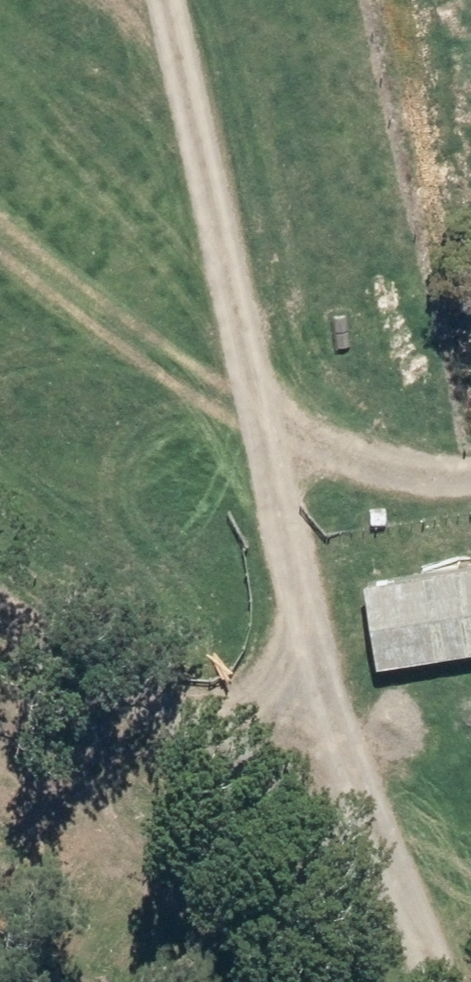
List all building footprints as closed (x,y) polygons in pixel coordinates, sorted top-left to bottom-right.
[(470,645),(470,559),(365,576),(377,660),(470,645)]
